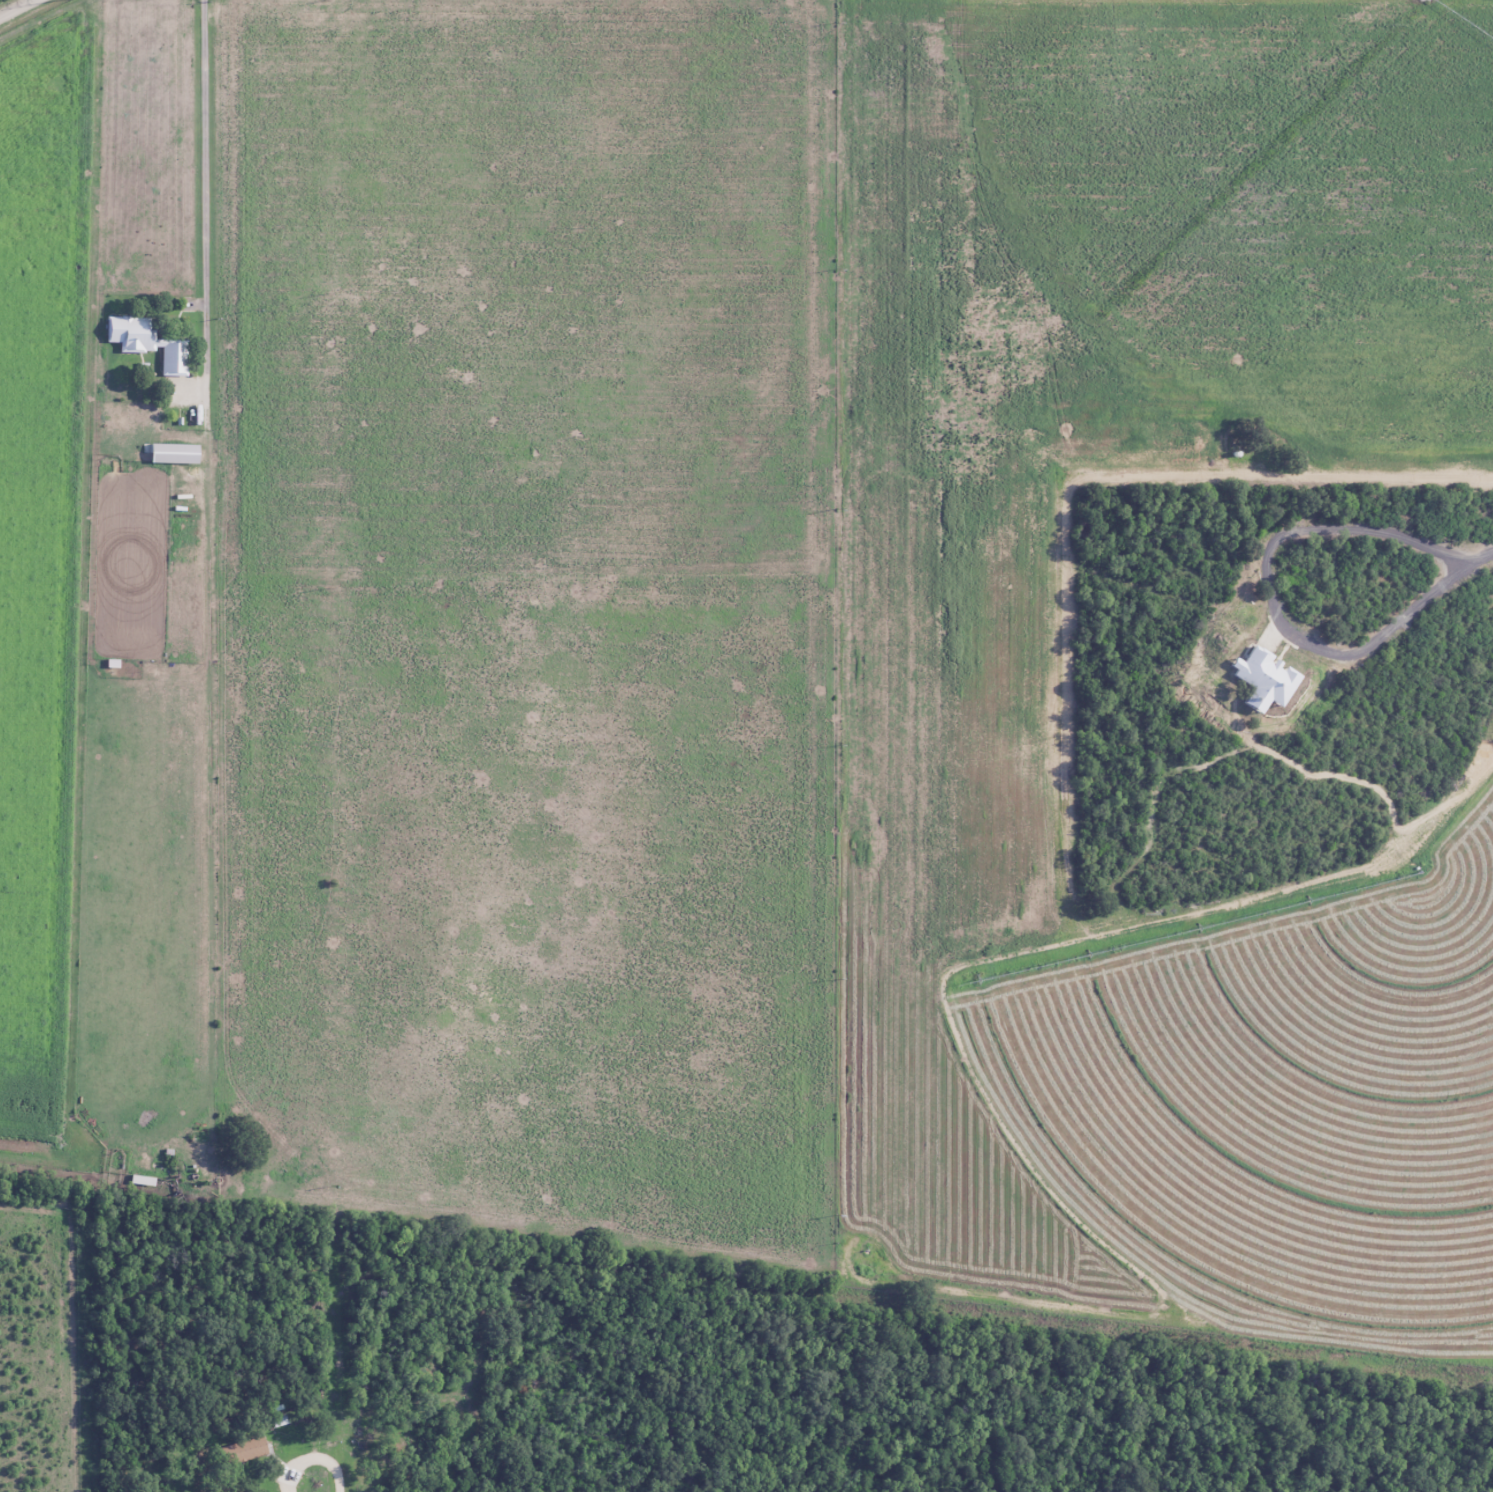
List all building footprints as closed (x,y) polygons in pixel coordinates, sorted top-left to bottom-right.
[(121,352),(164,352),(164,376),(189,376),(189,342),(155,341),(155,331),(151,331),(151,319),(122,318),(121,352)] [(200,445),(152,445),(152,464),(200,464),(200,445)] [(1246,689),(1237,704),(1257,716),(1265,702),(1278,710),(1298,676),(1246,646),(1236,663),(1231,660),(1222,675),(1246,689)] [(154,1185),(155,1179),(134,1177),(133,1184),(154,1185)]
